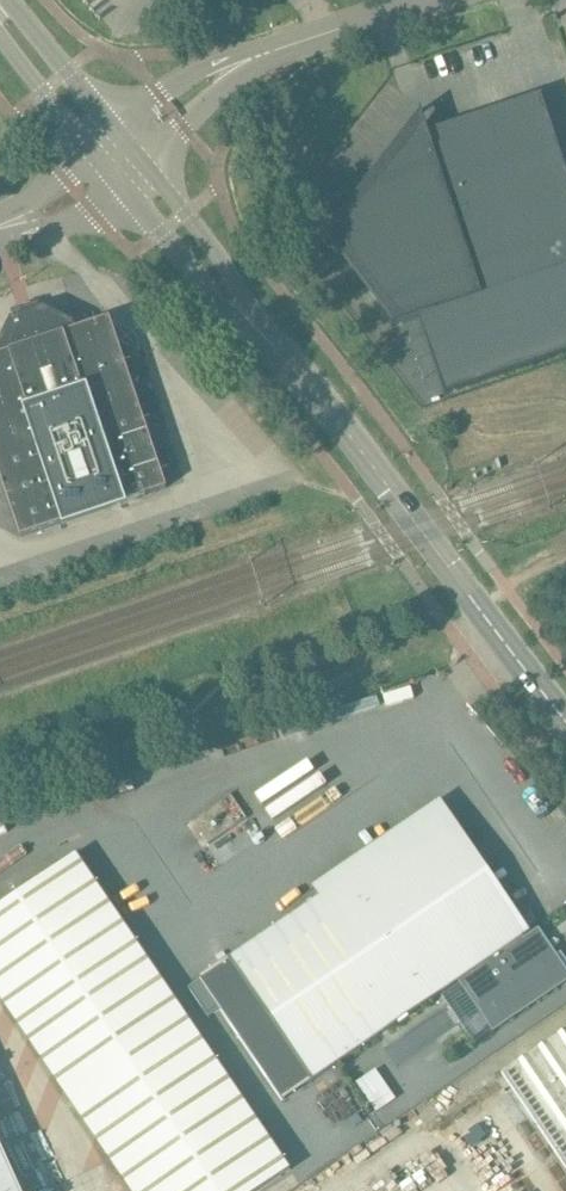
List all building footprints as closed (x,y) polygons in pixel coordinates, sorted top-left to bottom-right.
[(542,94),(429,132),(426,123),(424,123),(425,124),(414,138),(414,137),(402,152),(403,152),(393,165),(392,165),(381,179),(382,180),(372,193),(371,192),(360,207),(361,207),(350,221),(350,232),(351,232),(351,242),(350,242),(350,254),(361,268),(360,268),(371,282),(372,282),(382,295),(381,295),(393,310),(393,309),(403,322),(402,323),(403,324),(420,319),(445,395),(565,354),(565,167),(542,94)] [(43,309),(11,320),(0,342),(0,476),(21,538),(167,489),(110,320),(76,331),(74,325),(43,309)] [(526,935),(444,815),(364,870),(358,861),(316,890),(321,899),(190,988),(210,1017),(224,1007),(286,1097),(462,977),(465,981),(446,994),(477,1040),(496,1027),(496,1028),(565,980),(565,954),(564,950),(559,954),(541,928),(527,937),(526,935)] [(78,853),(0,905),(0,993),(134,1190),(260,1190),(292,1169),(78,853)] [(504,1075),(565,1167),(565,1033),(504,1075)] [(378,1070),(359,1080),(375,1110),(394,1100),(378,1070)] [(0,1140),(0,1190),(23,1190),(0,1140)]
